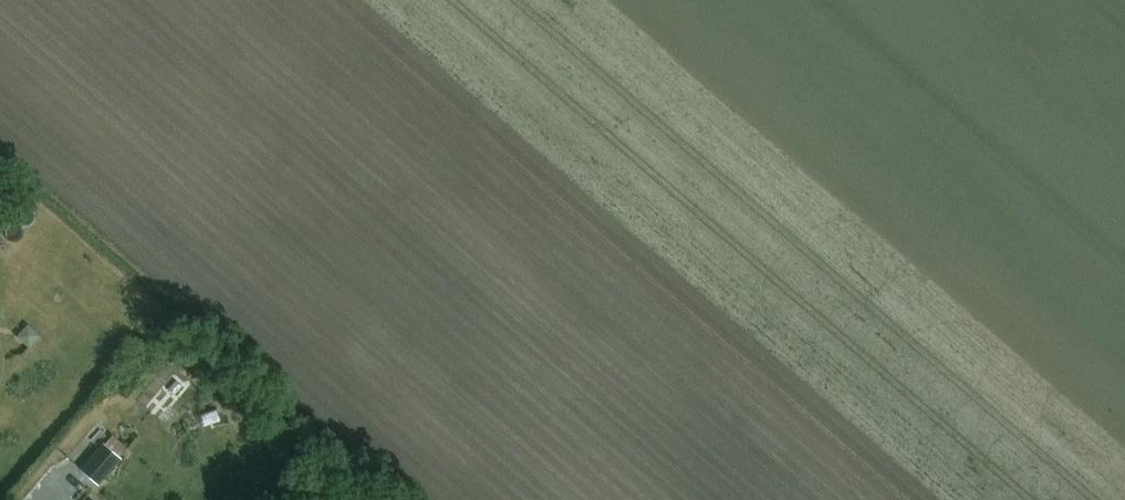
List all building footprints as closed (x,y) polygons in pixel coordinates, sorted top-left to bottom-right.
[(79,470),(96,485),(136,439),(119,424),(79,470)]
